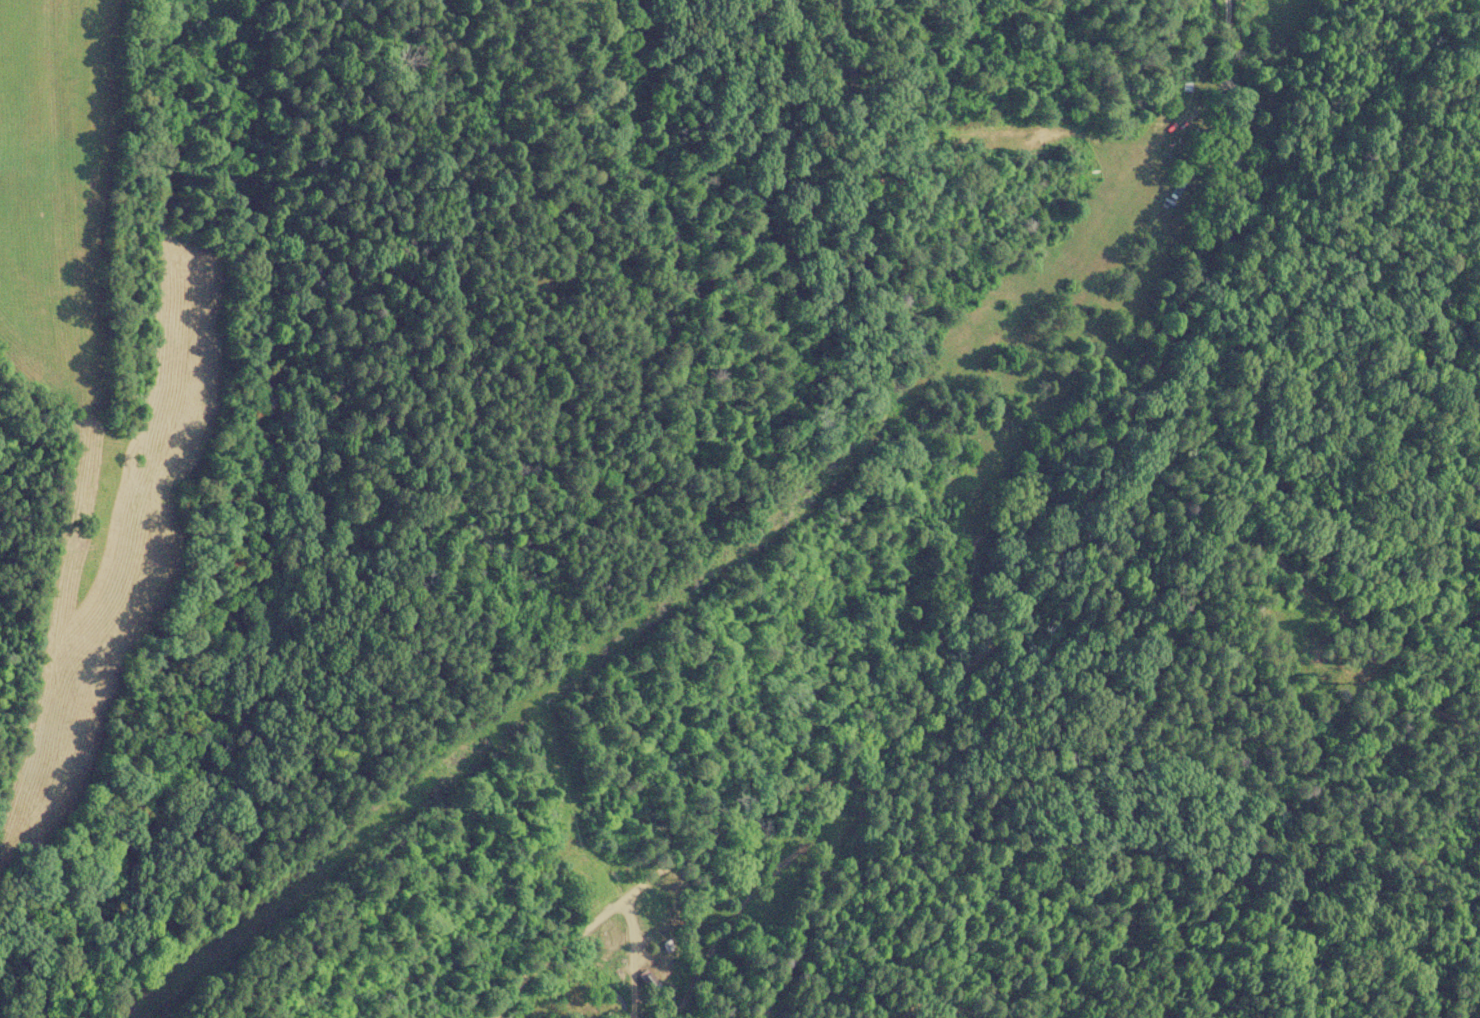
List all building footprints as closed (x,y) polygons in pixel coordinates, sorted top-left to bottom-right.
[(641,973),(645,993),(656,990),(651,971),(641,973)]
